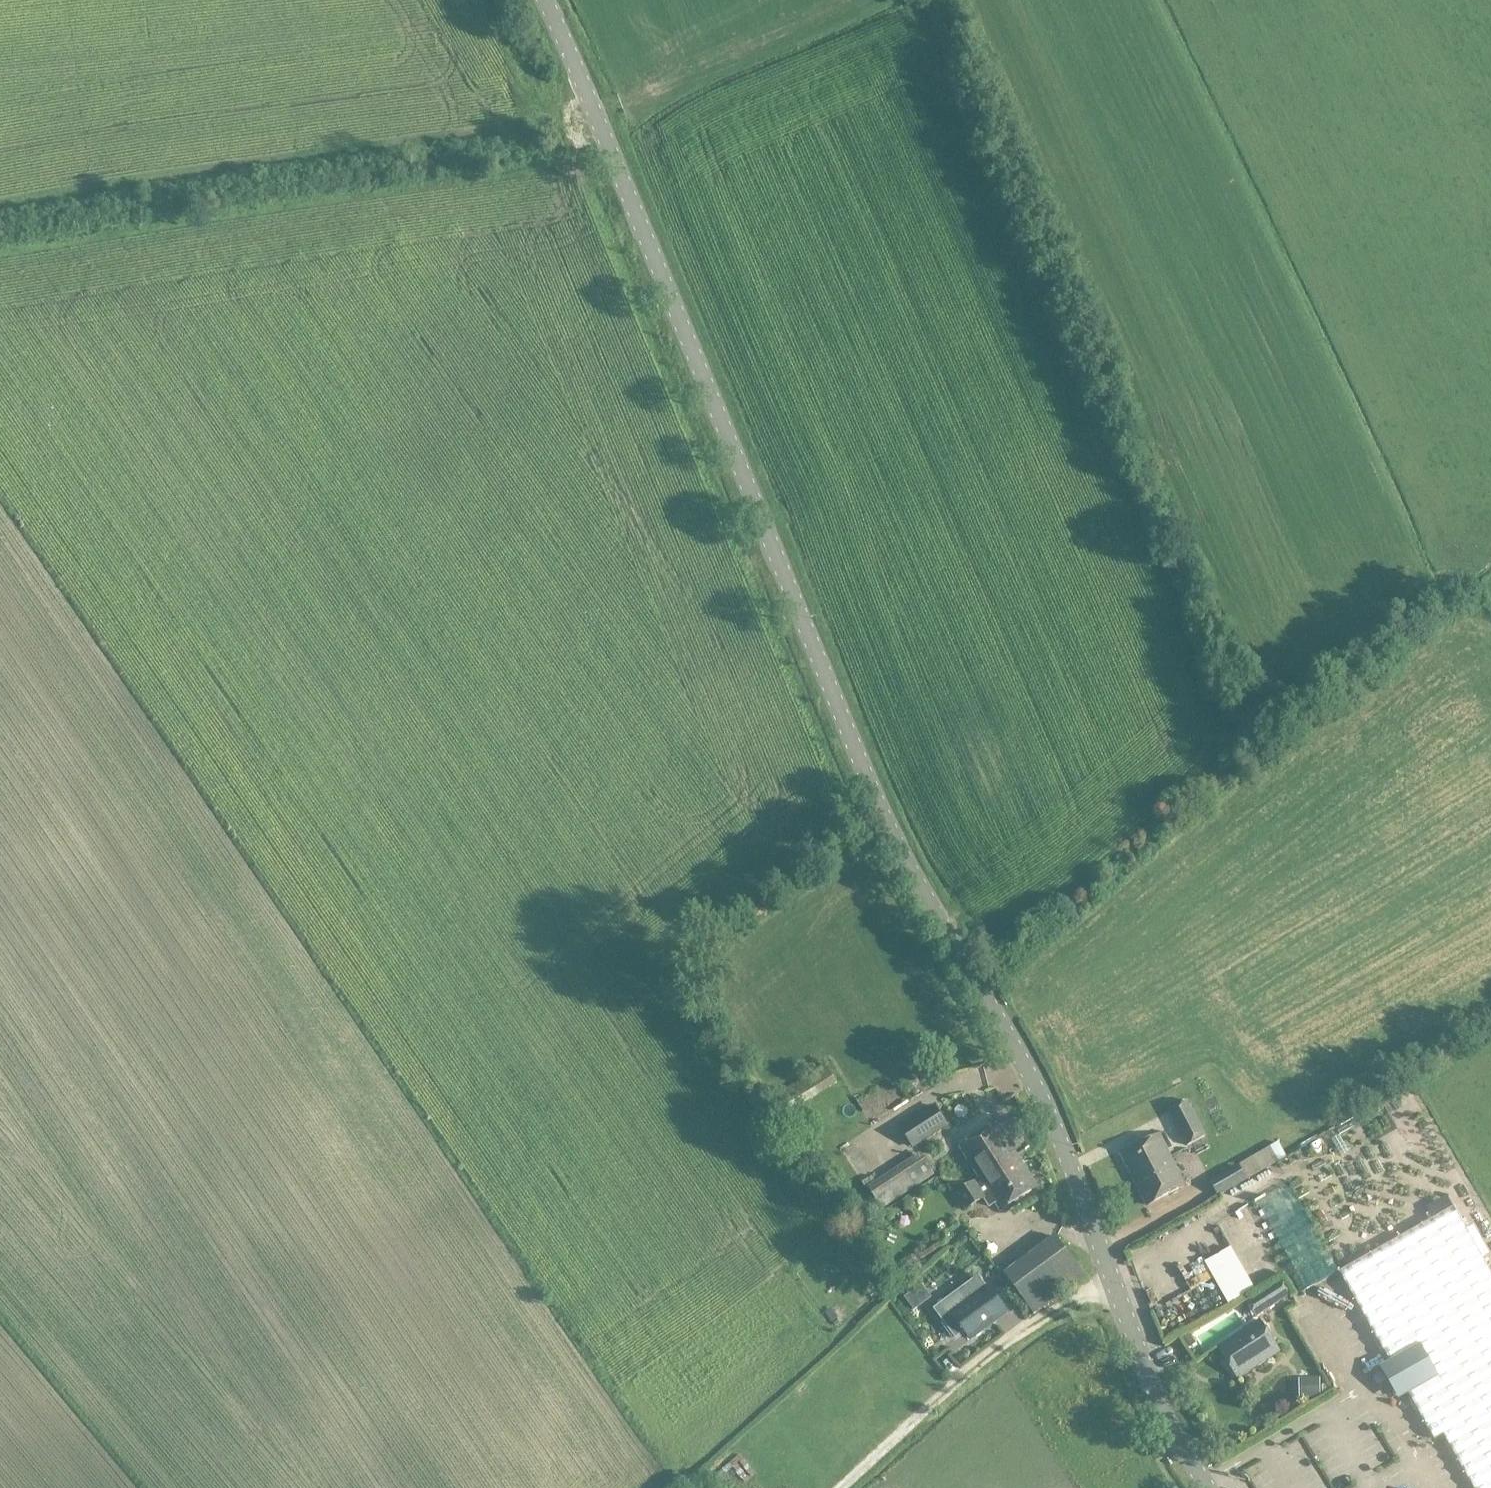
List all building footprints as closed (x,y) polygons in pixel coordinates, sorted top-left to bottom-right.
[(1169,1111),(1188,1146),(1206,1136),(1187,1101),(1169,1111)] [(944,1125),(932,1107),(899,1129),(911,1147),(944,1125)] [(844,1130),(862,1161),(882,1150),(876,1141),(881,1138),(869,1116),(844,1130)] [(1317,1125),(1321,1134),(1340,1127),(1336,1118),(1317,1125)] [(1003,1122),(997,1126),(994,1123),(958,1147),(979,1178),(955,1194),(966,1211),(983,1199),(989,1208),(996,1203),(1000,1210),(1036,1186),(1012,1149),(1018,1145),(1003,1122)] [(1185,1186),(1169,1156),(1166,1151),(1171,1148),(1164,1134),(1158,1137),(1121,1156),(1147,1206),(1185,1186)] [(1251,1178),(1286,1156),(1278,1142),(1252,1157),(1250,1155),(1206,1180),(1217,1198),(1251,1178)] [(882,1209),(934,1175),(920,1154),(868,1187),(882,1209)] [(1413,1197),(1420,1208),(1441,1195),(1435,1184),(1413,1197)] [(1408,1393),(1434,1438),(1443,1433),(1475,1487),(1490,1487),(1490,1274),(1451,1205),(1337,1271),(1408,1393)] [(1261,1237),(1266,1247),(1282,1239),(1277,1229),(1261,1237)] [(1085,1276),(1057,1238),(1006,1275),(1034,1313),(1085,1276)] [(1263,1247),(1241,1258),(1248,1274),(1271,1263),(1263,1247)] [(1255,1291),(1230,1248),(1204,1263),(1228,1306),(1255,1291)] [(935,1283),(961,1267),(956,1258),(930,1273),(935,1283)] [(1152,1274),(1140,1278),(1146,1296),(1158,1292),(1152,1274)] [(978,1275),(933,1308),(955,1339),(965,1331),(970,1339),(994,1321),(981,1304),(993,1295),(994,1296),(995,1295),(988,1287),(987,1287),(978,1275)] [(1256,1319),(1289,1296),(1280,1281),(1246,1304),(1256,1319)] [(1279,1352),(1257,1321),(1216,1348),(1237,1380),(1279,1352)] [(1188,1349),(1196,1344),(1188,1333),(1181,1339),(1188,1349)] [(1320,1397),(1320,1378),(1307,1378),(1307,1397),(1320,1397)] [(1400,1433),(1420,1424),(1411,1406),(1392,1415),(1400,1433)] [(1393,1449),(1373,1459),(1379,1469),(1398,1459),(1393,1449)] [(1404,1479),(1392,1484),(1393,1487),(1407,1487),(1404,1479)]
